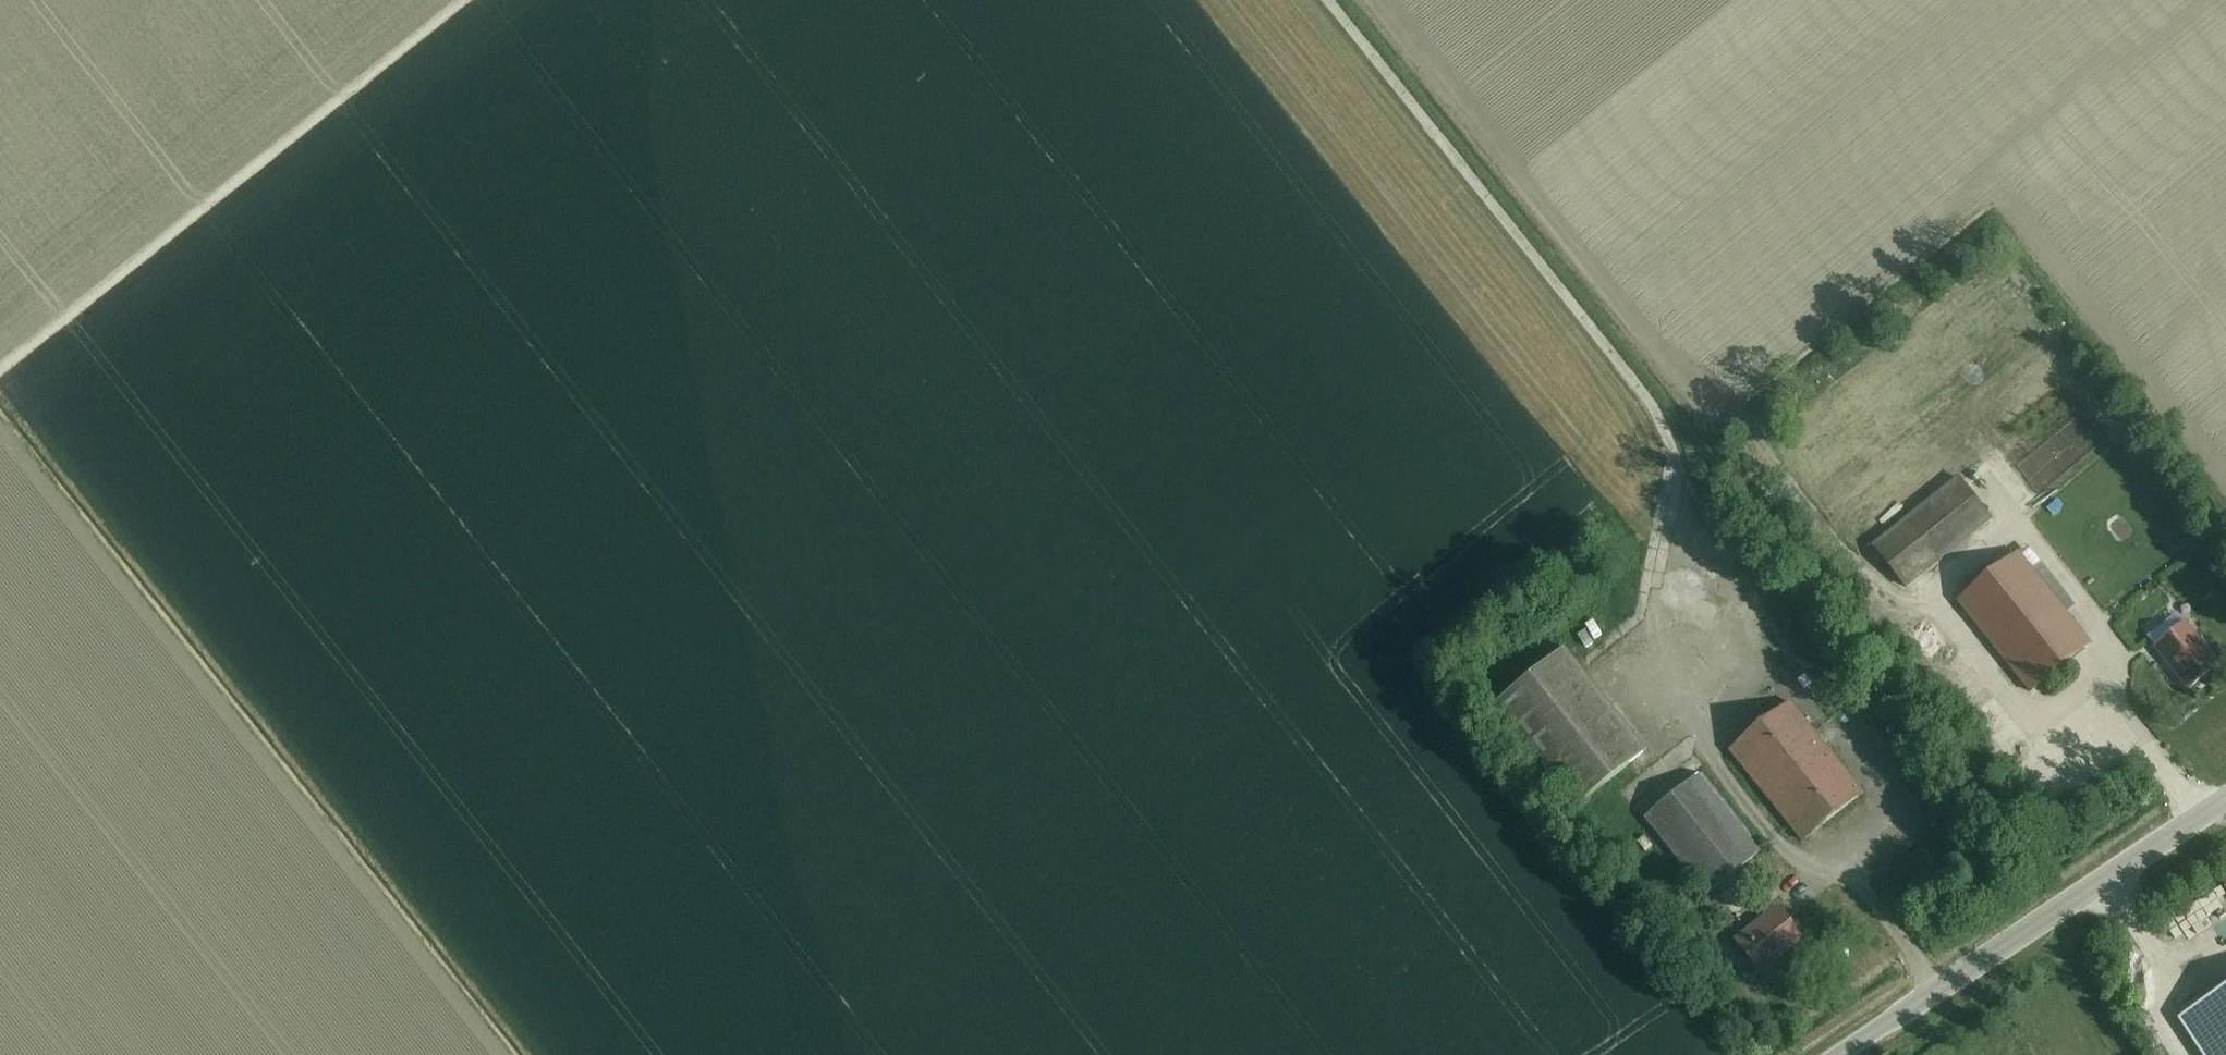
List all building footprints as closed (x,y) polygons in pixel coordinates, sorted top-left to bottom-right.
[(1906,588),(1991,519),(1957,478),(1872,546),(1906,588)] [(2030,692),(2090,643),(2018,553),(1957,601),(2030,692)] [(2188,688),(2219,663),(2186,622),(2155,647),(2188,688)] [(1578,643),(1507,694),(1585,800),(1655,749),(1578,643)] [(1802,841),(1860,798),(1810,732),(1796,711),(1737,754),(1802,841)] [(1706,890),(1766,846),(1711,772),(1651,816),(1704,888),(1706,890)] [(1762,977),(1804,944),(1779,913),(1737,946),(1762,977)] [(2178,1018),(2203,1054),(2225,1054),(2225,987),(2178,1018)]
